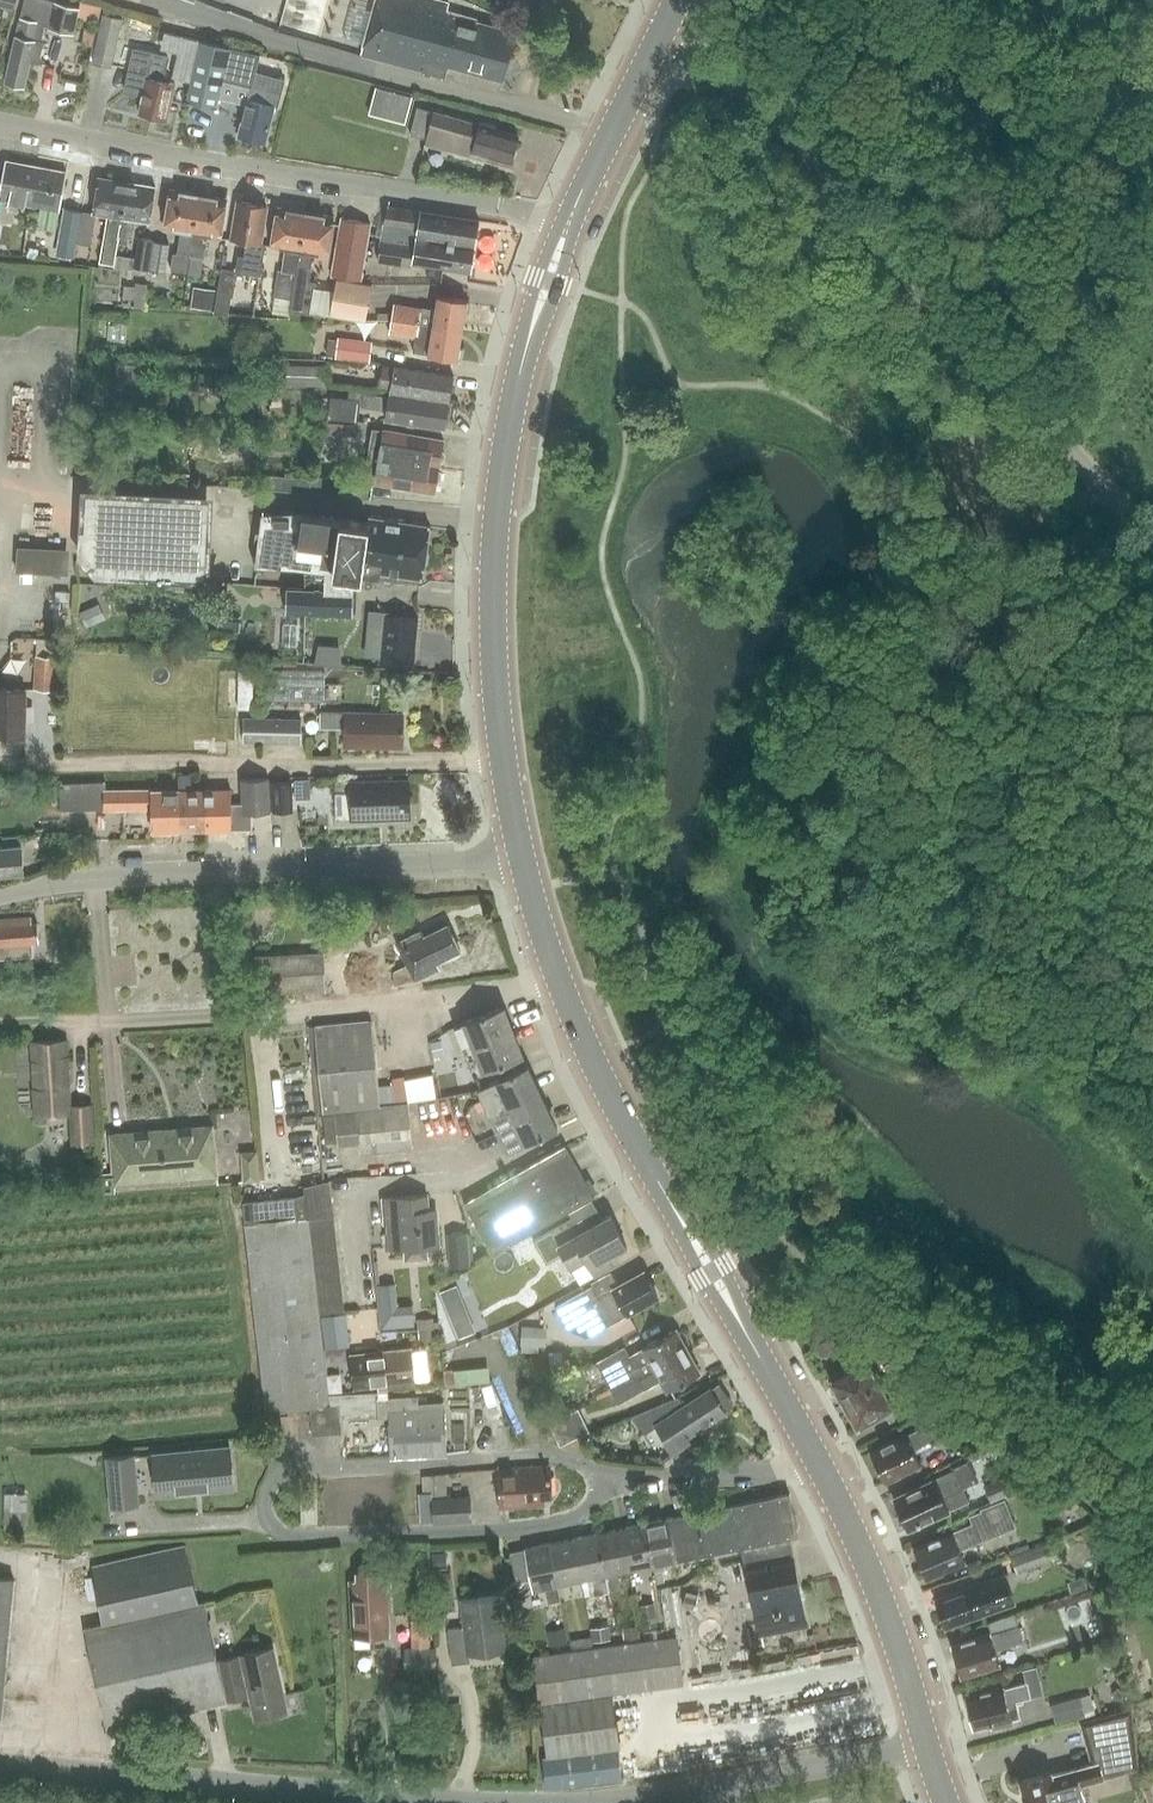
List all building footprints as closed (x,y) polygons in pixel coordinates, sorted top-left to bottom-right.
[(15,10),(17,0),(0,0),(0,6),(15,10)] [(47,28),(73,35),(79,10),(37,0),(24,0),(6,82),(25,87),(31,62),(39,64),(47,28)] [(502,81),(515,32),(514,32),(479,23),(477,19),(448,11),(450,4),(436,0),(377,0),(361,56),(445,78),(450,63),(502,77),(501,81),(502,81)] [(124,21),(104,16),(92,62),(112,67),(124,21)] [(199,42),(182,38),(177,59),(194,64),(199,42)] [(255,74),(259,56),(201,43),(197,62),(191,87),(187,104),(216,111),(219,100),(223,82),(250,89),(246,107),(239,136),(266,142),(274,106),(278,107),(284,80),(255,74)] [(144,97),(140,113),(167,120),(176,84),(164,81),(169,58),(154,54),(144,97)] [(223,82),(219,100),(246,107),(250,89),(223,82)] [(379,88),(372,114),(407,124),(415,99),(379,88)] [(418,108),(410,136),(426,140),(426,141),(489,158),(511,163),(518,135),(498,129),(496,125),(480,121),(479,124),(418,108)] [(37,167),(7,162),(0,196),(0,201),(30,206),(37,167)] [(60,212),(68,173),(37,167),(30,206),(60,212)] [(110,216),(122,218),(128,183),(100,178),(94,214),(98,214),(110,216)] [(122,218),(119,240),(128,241),(131,220),(150,223),(156,188),(128,183),(122,218)] [(190,257),(199,195),(171,190),(165,230),(180,232),(177,256),(190,257)] [(199,195),(190,257),(201,259),(204,236),(221,239),(228,200),(199,195)] [(235,274),(237,274),(260,277),(265,246),(261,245),(267,206),(239,202),(233,240),(246,243),(244,258),(238,257),(236,272),(235,274)] [(388,207),(379,261),(413,266),(413,263),(472,272),(480,221),(388,207)] [(278,272),(277,277),(274,298),(292,301),(295,280),(296,280),(300,252),(306,213),(278,208),(272,248),(285,250),(282,272),(278,272)] [(64,209),(55,255),(74,259),(82,212),(64,209)] [(85,212),(80,245),(93,247),(98,214),(94,214),(85,212)] [(312,254),(328,257),(335,218),(306,213),(300,252),(312,254)] [(114,268),(119,240),(122,218),(110,216),(101,266),(114,268)] [(340,220),(331,278),(337,279),(350,281),(362,283),(371,225),(340,220)] [(135,266),(151,268),(156,240),(156,239),(140,236),(135,266)] [(151,268),(167,271),(171,243),(156,240),(151,268)] [(311,315),(316,283),(311,282),(315,259),(311,259),(312,254),(300,252),(296,280),(290,312),(311,315)] [(336,279),(331,315),(367,321),(372,285),(336,279)] [(214,310),(216,291),(195,288),(192,308),(214,310)] [(229,317),(231,299),(217,297),(214,315),(229,317)] [(393,320),(462,331),(467,301),(438,297),(436,311),(395,304),(393,320)] [(379,318),(393,320),(394,314),(380,312),(379,318)] [(458,361),(462,331),(393,320),(390,335),(416,339),(413,353),(429,355),(429,356),(458,361)] [(373,342),(338,338),(336,358),(370,363),(373,342)] [(329,368),(289,366),(288,387),(328,388),(329,368)] [(382,366),(378,388),(391,391),(391,393),(450,403),(455,377),(395,367),(395,368),(382,366)] [(388,412),(387,420),(446,429),(450,403),(391,393),(390,398),(388,412)] [(348,399),(327,397),(325,419),(353,422),(355,400),(348,399)] [(380,457),(439,467),(444,440),(384,431),(380,457)] [(435,493),(439,467),(380,457),(376,483),(435,493)] [(310,493),(312,479),(264,474),(263,488),(310,493)] [(209,584),(214,497),(82,490),(78,559),(96,578),(209,584)] [(262,516),(256,567),(306,570),(326,572),(355,575),(361,575),(362,571),(366,544),(369,523),(303,514),(262,516)] [(369,523),(366,544),(426,553),(430,527),(369,518),(369,523)] [(361,575),(361,578),(397,583),(398,577),(423,580),(426,553),(366,544),(362,571),(361,575)] [(286,588),(285,612),(287,613),(353,615),(355,578),(355,575),(326,572),(306,570),(306,589),(286,588)] [(93,606),(75,615),(82,630),(100,622),(93,606)] [(381,659),(381,662),(415,664),(415,661),(418,616),(384,614),(383,631),(381,659)] [(219,616),(217,630),(239,633),(241,619),(219,616)] [(348,661),(346,642),(322,644),(323,663),(348,661)] [(57,660),(37,658),(35,692),(55,693),(57,660)] [(268,670),(267,700),(324,702),(325,671),(268,670)] [(238,671),(238,709),(253,709),(253,671),(238,671)] [(26,690),(0,689),(0,737),(25,738),(26,690)] [(346,747),(403,748),(404,715),(347,714),(323,714),(323,729),(347,729),(346,747)] [(244,743),(301,745),(302,719),(245,718),(244,743)] [(179,776),(179,778),(179,791),(180,832),(206,831),(205,791),(191,791),(190,776),(179,776)] [(310,780),(294,780),(295,800),(310,800),(310,780)] [(272,812),(271,785),(271,781),(242,782),(243,809),(243,816),(252,816),(272,815),(272,812)] [(337,821),(352,820),(410,819),(409,781),(336,783),(337,821)] [(87,782),(86,808),(152,809),(153,832),(180,832),(179,791),(152,792),(152,791),(102,790),(102,782),(87,782)] [(292,784),(271,785),(272,812),(283,811),(292,811),(292,784)] [(205,791),(206,831),(252,831),(252,816),(243,816),(243,809),(231,809),(231,790),(205,791)] [(24,875),(22,848),(0,849),(0,877),(24,875)] [(39,942),(38,924),(32,924),(31,918),(0,920),(0,959),(34,957),(33,943),(39,942)] [(438,964),(461,952),(448,925),(424,937),(422,931),(397,943),(409,967),(394,972),(394,983),(394,986),(416,981),(441,969),(438,964)] [(254,995),(326,992),(324,953),(252,957),(254,995)] [(524,1068),(519,1058),(524,1057),(504,1007),(454,1026),(474,1076),(477,1075),(481,1088),(524,1068)] [(335,1111),(381,1107),(379,1088),(372,1021),(315,1027),(323,1113),(335,1111)] [(68,1114),(67,1106),(66,1088),(69,1088),(67,1047),(60,1048),(60,1041),(32,1042),(35,1090),(34,1090),(35,1116),(68,1114)] [(508,1154),(558,1130),(528,1066),(524,1068),(481,1088),(478,1090),(508,1154)] [(393,1087),(379,1088),(381,1107),(409,1104),(405,1079),(392,1081),(393,1087)] [(381,1107),(335,1111),(338,1145),(359,1143),(360,1154),(413,1149),(409,1104),(381,1107)] [(67,1106),(68,1114),(69,1146),(93,1145),(91,1105),(67,1106)] [(115,1192),(115,1185),(218,1177),(213,1126),(110,1135),(114,1177),(100,1178),(101,1193),(115,1192)] [(595,1197),(566,1146),(464,1204),(493,1255),(595,1197)] [(254,1152),(238,1152),(239,1182),(256,1181),(254,1152)] [(331,1183),(305,1186),(306,1194),(308,1219),(309,1219),(311,1219),(313,1219),(314,1219),(334,1217),(331,1183)] [(427,1259),(426,1248),(439,1247),(437,1214),(429,1215),(427,1195),(382,1198),(386,1251),(405,1250),(405,1261),(427,1259)] [(627,1248),(610,1216),(580,1233),(572,1218),(533,1239),(547,1264),(564,1254),(571,1267),(586,1259),(595,1276),(613,1266),(608,1258),(627,1248)] [(313,1219),(311,1219),(312,1232),(336,1230),(334,1217),(314,1219),(313,1219)] [(308,1219),(245,1225),(266,1413),(310,1409),(325,1407),(329,1407),(328,1396),(324,1349),(320,1316),(320,1312),(319,1298),(317,1285),(316,1272),(315,1259),(314,1245),(312,1232),(311,1219),(309,1219),(308,1219)] [(336,1230),(312,1232),(314,1245),(337,1243),(336,1230)] [(466,1233),(445,1234),(447,1266),(468,1265),(466,1233)] [(337,1243),(314,1245),(315,1259),(338,1257),(337,1243)] [(338,1257),(315,1259),(316,1272),(340,1270),(338,1257)] [(340,1270),(316,1272),(317,1285),(341,1283),(340,1270)] [(658,1297),(644,1273),(614,1289),(615,1289),(600,1297),(594,1285),(557,1305),(569,1327),(601,1309),(609,1324),(629,1314),(628,1313),(658,1297)] [(341,1283),(317,1285),(319,1298),(343,1296),(341,1283)] [(394,1285),(374,1287),(379,1332),(399,1330),(397,1308),(394,1285)] [(457,1285),(440,1292),(450,1317),(467,1310),(457,1285)] [(343,1296),(319,1298),(320,1312),(344,1309),(343,1296)] [(345,1313),(320,1316),(324,1349),(349,1347),(345,1313)] [(433,1318),(417,1320),(418,1330),(434,1329),(433,1318)] [(547,1327),(522,1326),(521,1344),(545,1346),(547,1327)] [(431,1330),(421,1331),(422,1341),(432,1340),(431,1330)] [(612,1392),(688,1352),(676,1330),(643,1348),(643,1349),(630,1356),(625,1347),(596,1363),(612,1392)] [(837,1334),(825,1341),(831,1351),(832,1353),(844,1346),(843,1344),(837,1334)] [(379,1391),(416,1387),(412,1349),(350,1356),(353,1389),(379,1386),(379,1391)] [(688,1352),(612,1392),(619,1404),(661,1380),(667,1392),(701,1374),(688,1352)] [(844,1404),(883,1381),(877,1370),(873,1373),(864,1358),(829,1378),(844,1404)] [(889,1378),(901,1371),(890,1363),(883,1367),(889,1378)] [(453,1370),(444,1370),(445,1385),(454,1384),(453,1370)] [(893,1386),(896,1384),(908,1377),(901,1371),(889,1378),(893,1386)] [(859,1429),(894,1409),(885,1394),(889,1392),(883,1381),(844,1404),(859,1429)] [(730,1408),(716,1386),(685,1406),(679,1397),(633,1417),(644,1435),(656,1427),(676,1455),(694,1443),(689,1436),(730,1408)] [(390,1416),(392,1456),(446,1453),(444,1410),(417,1411),(417,1397),(389,1399),(389,1392),(338,1395),(339,1406),(340,1416),(378,1414),(378,1417),(390,1416)] [(325,1407),(327,1434),(342,1433),(340,1416),(339,1406),(338,1395),(328,1396),(329,1407),(325,1407)] [(313,1435),(327,1434),(325,1407),(310,1409),(313,1435)] [(935,1439),(947,1433),(936,1409),(924,1415),(928,1424),(907,1435),(906,1434),(871,1452),(885,1482),(921,1464),(914,1450),(935,1439)] [(550,1422),(549,1423),(560,1445),(574,1438),(563,1415),(553,1420),(550,1422)] [(465,1437),(453,1437),(454,1449),(465,1448),(465,1437)] [(234,1491),(230,1446),(153,1453),(157,1498),(234,1491)] [(112,1508),(139,1505),(134,1455),(107,1457),(112,1508)] [(935,1480),(894,1499),(907,1530),(950,1510),(969,1502),(963,1489),(976,1483),(967,1461),(954,1467),(955,1470),(934,1479),(935,1480)] [(500,1508),(544,1505),(544,1497),(553,1497),(551,1467),(498,1470),(500,1508)] [(982,1483),(990,1501),(1027,1484),(1018,1467),(982,1483)] [(5,1493),(4,1527),(27,1527),(27,1493),(5,1493)] [(669,1519),(677,1561),(799,1536),(790,1494),(669,1519)] [(434,1523),(472,1521),(471,1496),(432,1498),(434,1523)] [(1006,1501),(990,1507),(972,1515),(975,1524),(953,1532),(915,1547),(927,1578),(965,1563),(960,1549),(1000,1533),(1016,1527),(1006,1501)] [(663,1564),(677,1561),(669,1519),(645,1524),(653,1566),(657,1583),(665,1581),(663,1571),(664,1570),(663,1564)] [(630,1571),(653,1566),(645,1524),(621,1529),(630,1571)] [(618,1574),(630,1571),(621,1529),(597,1534),(606,1576),(609,1590),(621,1588),(618,1574)] [(609,1590),(606,1576),(597,1534),(574,1539),(582,1581),(592,1579),(595,1593),(609,1590)] [(559,1586),(582,1581),(574,1539),(550,1544),(559,1586)] [(1017,1564),(1021,1573),(1054,1560),(1048,1543),(1014,1556),(1017,1564)] [(557,1586),(559,1586),(550,1544),(526,1549),(526,1550),(510,1553),(517,1582),(532,1579),(535,1591),(544,1589),(548,1604),(560,1602),(557,1586)] [(105,1623),(86,1626),(108,1729),(227,1702),(227,1699),(250,1694),(256,1719),(288,1712),(277,1666),(276,1666),(272,1649),(218,1661),(205,1603),(199,1605),(186,1547),(93,1566),(105,1623)] [(446,1552),(432,1553),(433,1567),(447,1566),(446,1552)] [(793,1561),(749,1570),(762,1636),(806,1627),(793,1561)] [(389,1635),(387,1580),(379,1580),(379,1572),(357,1573),(357,1581),(350,1582),(353,1637),(389,1635)] [(978,1601),(1009,1589),(1004,1575),(936,1600),(946,1628),(983,1615),(978,1601)] [(15,1579),(0,1577),(0,1717),(2,1717),(15,1579)] [(1083,1577),(1068,1583),(1072,1594),(1088,1587),(1083,1577)] [(688,1592),(684,1606),(697,1609),(700,1595),(688,1592)] [(469,1655),(505,1650),(498,1596),(461,1601),(464,1628),(447,1630),(452,1666),(470,1663),(469,1655)] [(656,1614),(639,1617),(641,1629),(658,1627),(656,1614)] [(1019,1625),(1018,1625),(1016,1614),(988,1624),(991,1634),(990,1634),(990,1633),(974,1638),(974,1640),(952,1647),(961,1676),(979,1670),(981,1671),(1000,1665),(996,1650),(1024,1641),(1019,1625)] [(403,1650),(403,1673),(434,1673),(434,1650),(427,1650),(427,1621),(410,1621),(410,1650),(403,1650)] [(609,1625),(590,1628),(592,1642),(611,1639),(609,1625)] [(638,1625),(622,1627),(624,1639),(640,1637),(638,1625)] [(565,1628),(547,1632),(550,1647),(568,1643),(565,1628)] [(546,1788),(622,1778),(619,1749),(620,1749),(612,1694),(683,1684),(677,1637),(535,1656),(541,1703),(540,1703),(548,1758),(542,1759),(546,1788)] [(1024,1670),(1027,1683),(1022,1684),(1022,1683),(966,1697),(974,1728),(992,1724),(993,1727),(1012,1723),(1007,1703),(1050,1693),(1047,1680),(1041,1681),(1038,1666),(1024,1670)] [(1117,1687),(1112,1692),(1115,1699),(1122,1700),(1126,1694),(1124,1689),(1117,1687)] [(1050,1703),(1050,1704),(1056,1722),(1086,1714),(1085,1712),(1096,1709),(1090,1693),(1080,1696),(1080,1694),(1050,1703)] [(1091,1720),(1100,1762),(1052,1775),(1052,1773),(1020,1781),(1026,1802),(1086,1802),(1080,1784),(1138,1768),(1131,1709),(1091,1720)] [(1143,1790),(1146,1802),(1152,1802),(1150,1788),(1143,1790)]
